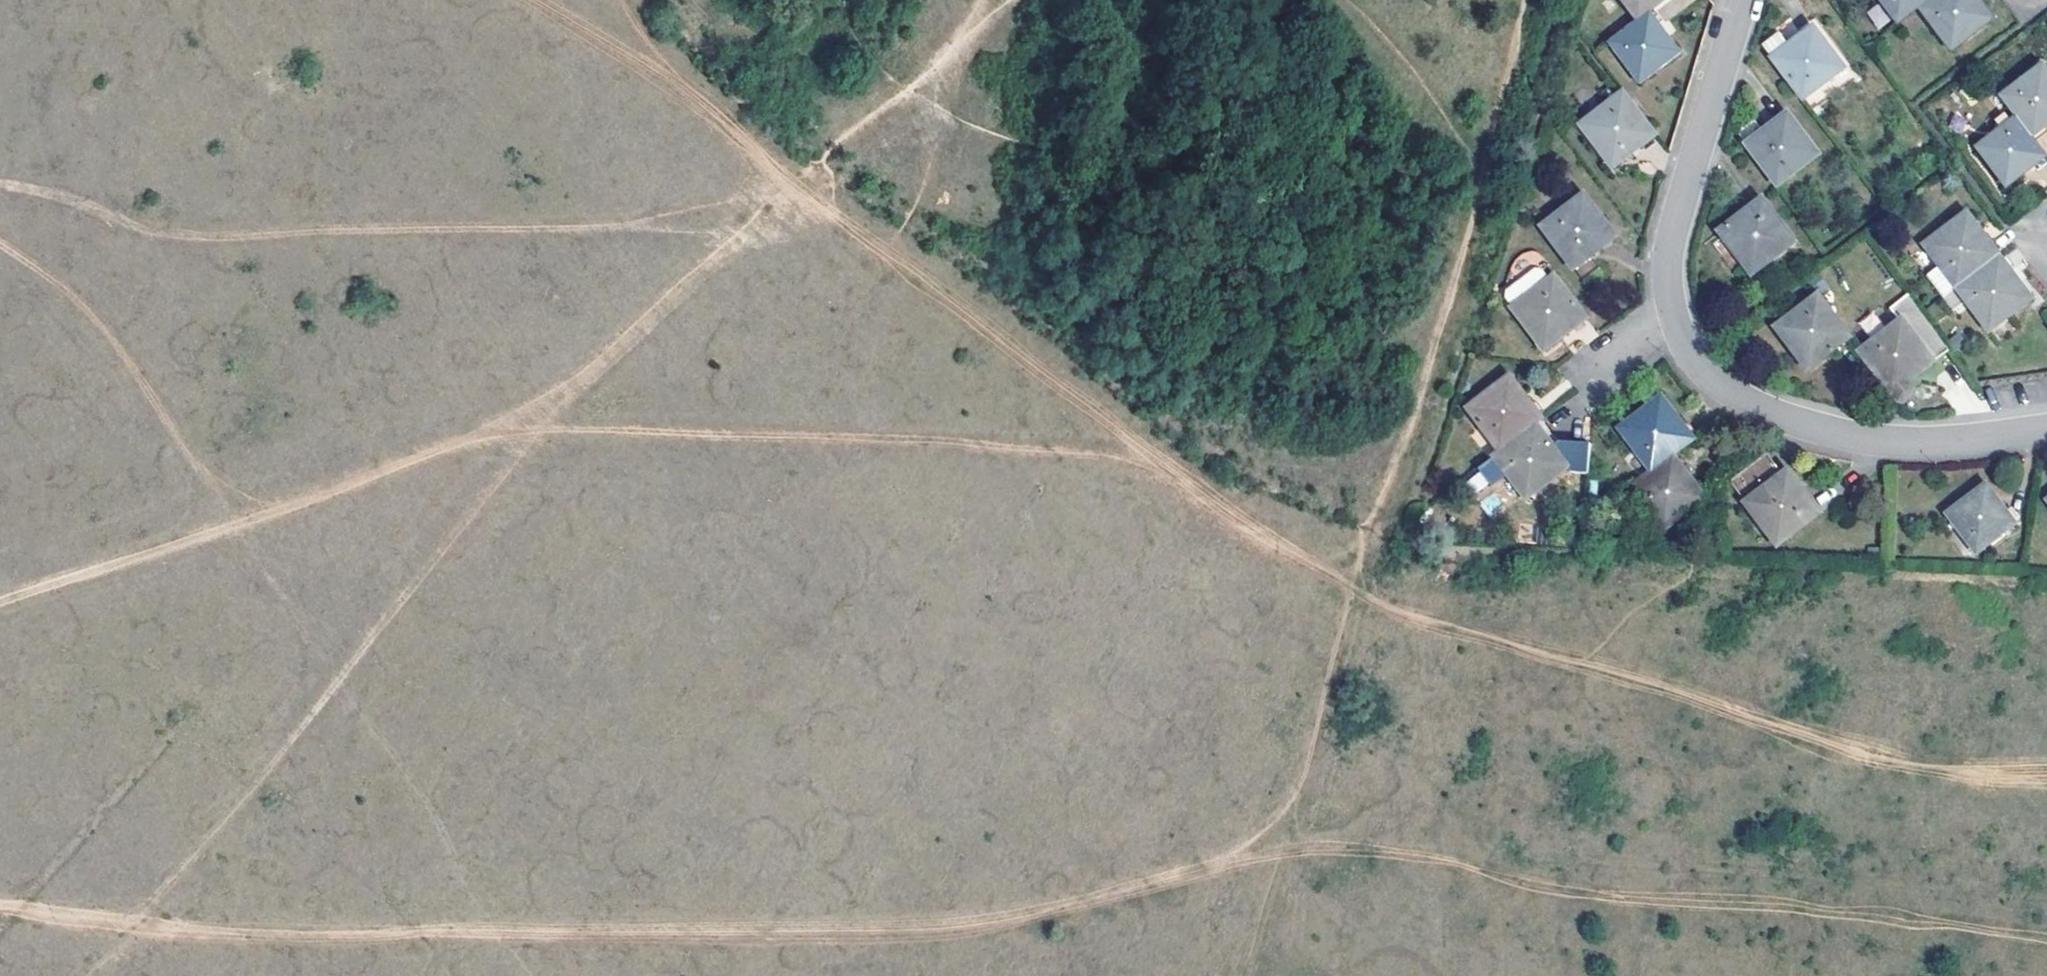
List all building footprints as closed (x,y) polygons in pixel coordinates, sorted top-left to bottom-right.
[(1659,0),(1620,0),(1635,20),(1649,11),(1647,9),(1659,0)] [(1920,6),(1928,0),(1882,0),(1896,20),(1918,4),(1920,6)] [(1920,6),(1951,50),(1994,19),(1980,0),(1928,0),(1920,6)] [(1877,4),(1866,12),(1878,29),(1890,21),(1877,4)] [(1678,51),(1649,11),(1635,20),(1637,22),(1611,43),(1638,81),(1678,51)] [(1778,35),(1763,47),(1803,99),(1844,68),(1813,27),(1794,40),(1786,46),(1778,35)] [(2033,137),(2046,127),(2046,72),(2045,69),(2005,98),(2020,117),(2018,118),(2033,137)] [(1656,137),(1624,94),(1584,124),(1614,167),(1638,149),(1656,137)] [(1752,121),(1736,133),(1778,187),(1817,156),(1786,114),(1767,128),(1761,133),(1752,121)] [(2029,172),(2046,160),(2031,139),(2033,137),(2018,118),(1977,148),(2007,189),(2029,172)] [(1586,195),(1545,225),(1586,280),(1602,268),(1592,254),(1599,249),(1616,237),(1586,195)] [(1745,214),(1722,231),(1752,272),(1794,241),(1764,200),(1745,214)] [(1941,299),(1955,289),(1998,258),(1983,236),(1969,217),(1925,248),(1939,266),(1925,276),(1941,299)] [(1557,276),(1553,279),(1545,268),(1553,264),(1550,259),(1548,258),(1545,255),(1542,253),(1539,252),(1535,251),(1532,251),(1527,251),(1521,255),(1517,262),(1513,269),(1511,276),(1506,291),(1516,306),(1547,348),(1565,335),(1588,318),(1557,276)] [(2012,277),(1998,258),(1955,289),(1988,333),(2031,302),(2012,277)] [(1849,339),(1819,298),(1777,329),(1808,369),(1827,355),(1849,339)] [(1902,324),(1861,354),(1900,407),(1917,394),(1907,382),(1950,350),(1911,298),(1893,311),(1902,324)] [(1534,420),(1540,415),(1527,397),(1511,375),(1470,405),(1502,448),(1537,423),(1534,420)] [(1675,450),(1694,436),(1681,419),(1664,395),(1621,425),(1653,470),(1678,452),(1675,450)] [(1503,450),(1497,454),(1526,494),(1567,464),(1550,442),(1537,423),(1502,448),(1503,450)] [(1655,471),(1637,484),(1666,525),(1708,494),(1693,474),(1678,452),(1653,470),(1655,471)] [(1731,481),(1747,503),(1779,546),(1820,516),(1804,493),(1789,472),(1784,476),(1767,453),(1731,481)] [(1985,481),(1946,509),(1975,549),(2015,522),(2002,504),(1985,481)]
